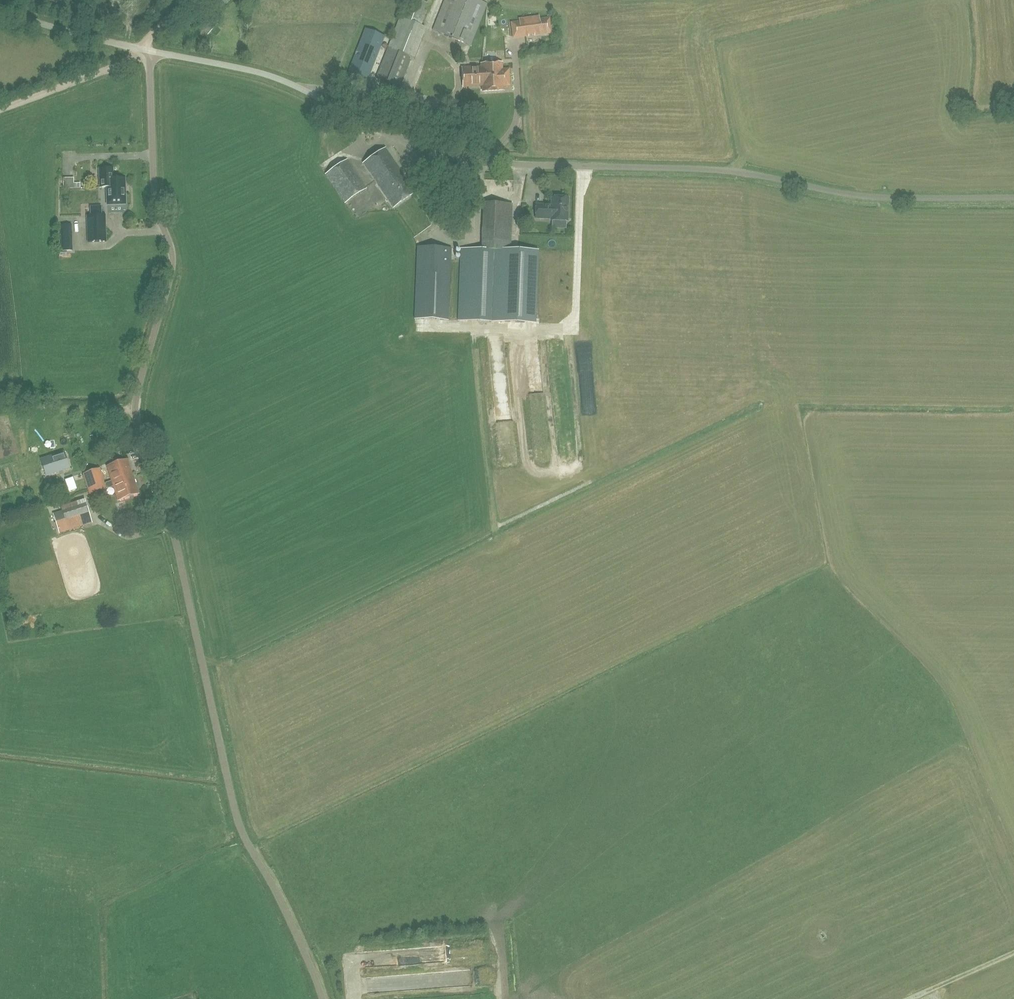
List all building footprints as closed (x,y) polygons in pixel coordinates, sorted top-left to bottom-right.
[(229,0),(212,0),(220,8),(229,0)] [(429,5),(416,0),(410,0),(402,20),(400,19),(376,79),(400,88),(411,60),(408,59),(429,5)] [(487,5),(475,0),(445,0),(433,31),(471,46),(487,5)] [(208,36),(216,27),(207,17),(198,25),(208,36)] [(549,19),(539,20),(539,18),(519,20),(520,23),(512,24),(514,38),(529,36),(528,35),(534,34),(534,35),(551,33),(549,19)] [(367,79),(384,37),(366,30),(349,72),(367,79)] [(482,65),(482,68),(463,69),(464,87),(483,86),(483,92),(503,91),(503,86),(509,86),(509,70),(502,70),(501,64),(482,65)] [(393,208),(414,194),(384,150),(363,164),(393,208)] [(344,203),(366,189),(347,161),(325,175),(344,203)] [(125,179),(121,179),(113,179),(112,169),(99,169),(100,188),(107,188),(107,205),(125,205),(125,179)] [(551,221),(567,222),(568,199),(552,198),(552,206),(536,205),(535,219),(551,219),(551,221)] [(88,243),(106,242),(105,215),(87,216),(88,243)] [(482,240),(511,241),(511,223),(489,222),(489,232),(483,232),(482,240)] [(417,247),(415,319),(448,320),(451,248),(417,247)] [(502,251),(502,250),(461,249),(458,320),(534,323),(537,252),(510,251),(502,251)] [(428,332),(428,323),(418,323),(418,332),(428,332)] [(515,413),(512,397),(496,400),(501,424),(515,421),(513,413),(515,413)] [(64,453),(41,461),(46,475),(69,467),(64,453)] [(111,481),(112,483),(133,476),(127,459),(106,466),(111,481)] [(83,474),(84,478),(88,491),(89,494),(106,488),(104,483),(99,468),(83,474)] [(112,483),(111,481),(104,483),(106,488),(113,486),(117,500),(138,493),(133,476),(112,483)] [(59,534),(92,523),(85,500),(61,507),(62,512),(53,515),(59,534)]
